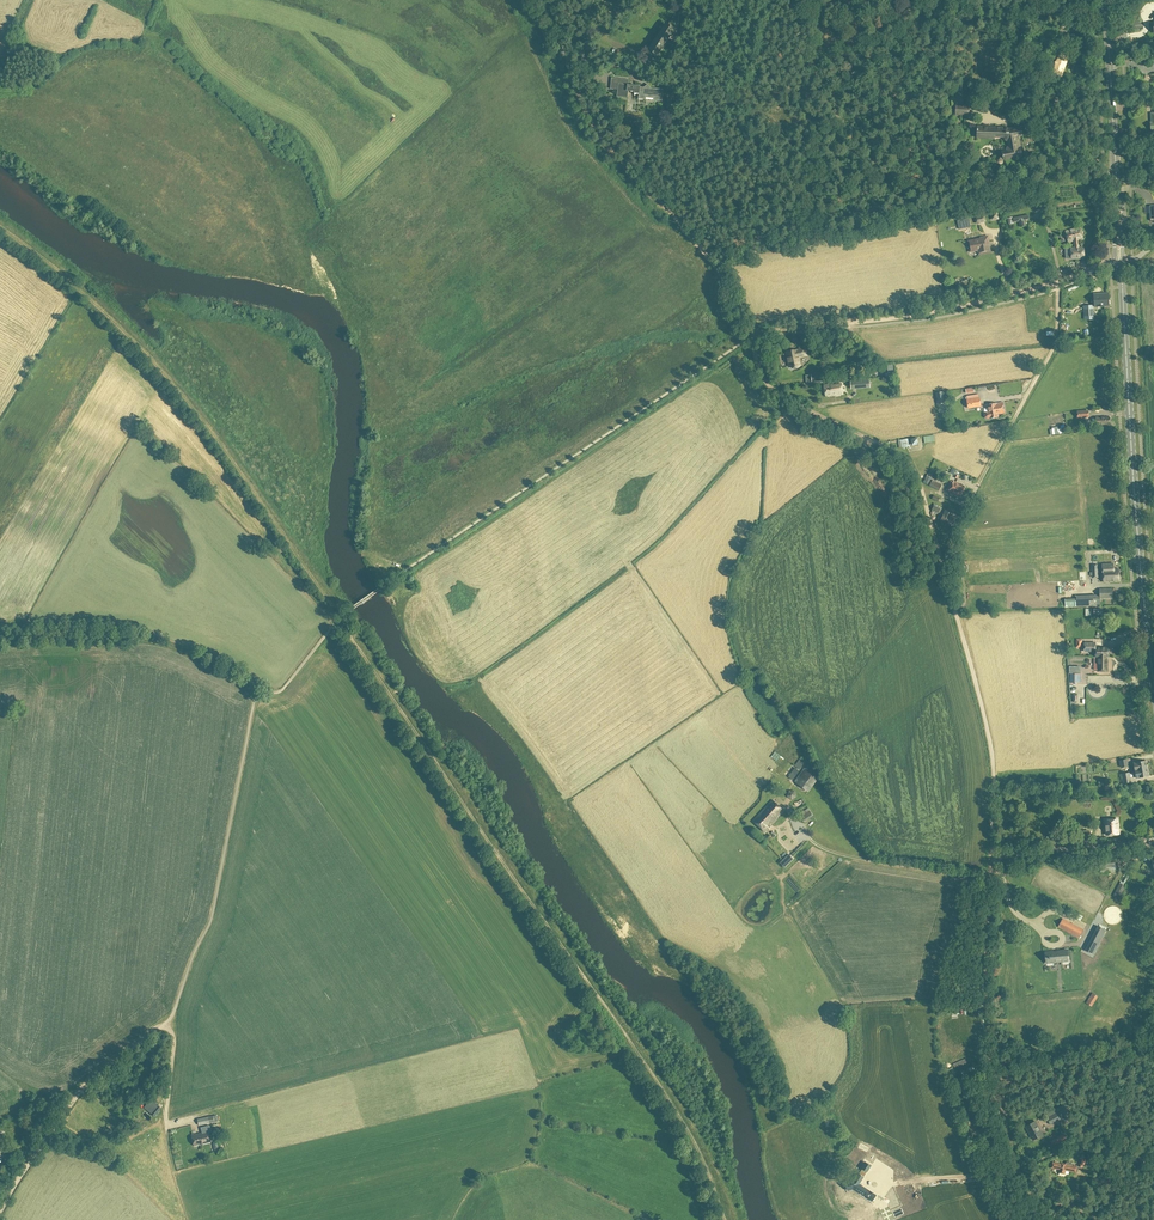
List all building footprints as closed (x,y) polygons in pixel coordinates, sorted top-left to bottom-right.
[(673,30),(667,26),(659,38),(657,41),(663,45),(665,42),(673,30)] [(635,91),(635,93),(634,96),(635,96),(635,97),(639,98),(646,99),(646,97),(655,98),(654,100),(662,101),(664,89),(651,88),(648,84),(644,87),(641,87),(641,86),(629,84),(629,80),(612,77),(611,89),(618,89),(617,96),(628,97),(629,90),(635,91)] [(956,105),(956,108),(954,108),(953,114),(956,114),(956,115),(969,115),(970,106),(956,105)] [(1010,128),(977,126),(977,138),(994,138),(996,137),(1001,137),(1002,137),(1005,137),(1005,138),(1005,139),(1006,140),(1008,141),(1008,147),(1007,147),(1006,150),(1002,151),(1004,160),(1022,156),(1020,148),(1019,148),(1017,136),(1023,135),(1021,126),(1011,128),(1010,128)] [(1020,227),(1026,226),(1025,220),(1030,219),(1028,215),(1013,218),(1014,223),(1019,222),(1020,227)] [(976,224),(980,223),(985,222),(984,216),(979,217),(975,218),(976,224)] [(969,219),(958,222),(960,230),(971,228),(969,219)] [(1074,241),(1075,248),(1079,248),(1079,240),(1084,239),(1081,227),(1065,231),(1067,237),(1066,238),(1067,240),(1068,240),(1068,243),(1074,241)] [(968,241),(968,243),(967,243),(968,248),(969,248),(970,252),(978,251),(979,254),(990,252),(988,242),(989,242),(988,236),(980,238),(980,239),(968,241)] [(1066,248),(1066,259),(1085,258),(1084,248),(1079,248),(1075,248),(1066,248)] [(1100,291),(1100,293),(1095,294),(1096,307),(1110,306),(1109,293),(1106,293),(1106,291),(1100,291)] [(1084,306),(1084,308),(1084,316),(1087,316),(1094,316),(1094,311),(1094,305),(1084,306)] [(797,367),(799,366),(797,357),(807,355),(805,348),(797,350),(792,351),(791,348),(788,350),(786,352),(789,367),(795,366),(795,368),(797,367)] [(812,382),(821,381),(821,373),(812,374),(812,382)] [(831,384),(824,385),(826,396),(832,395),(832,396),(844,394),(842,383),(831,385),(831,384)] [(980,398),(979,398),(979,394),(967,396),(967,400),(969,408),(981,406),(980,398)] [(988,404),(989,412),(986,412),(985,414),(985,417),(987,418),(990,418),(998,417),(998,415),(1005,414),(1003,402),(988,404)] [(1107,416),(1096,416),(1096,425),(1111,424),(1110,417),(1107,417),(1107,416)] [(910,446),(909,439),(899,440),(900,448),(910,446)] [(928,485),(932,478),(927,476),(924,482),(928,485)] [(933,480),(930,486),(940,491),(942,484),(933,480)] [(954,481),(949,492),(961,497),(966,486),(954,481)] [(941,508),(936,506),(937,505),(934,503),(933,505),(934,506),(932,510),(938,513),(941,508)] [(951,526),(952,524),(953,524),(955,521),(954,521),(954,520),(954,519),(951,518),(953,513),(945,510),(944,514),(941,521),(951,526)] [(1103,582),(1105,582),(1120,581),(1120,569),(1114,569),(1114,563),(1102,564),(1103,582)] [(1092,569),(1092,572),(1090,572),(1090,576),(1092,576),(1092,578),(1099,577),(1098,568),(1098,564),(1091,564),(1092,569)] [(1100,604),(1100,599),(1113,598),(1113,588),(1112,588),(1099,589),(1100,595),(1096,595),(1096,594),(1089,595),(1090,605),(1100,604)] [(1077,598),(1065,599),(1066,606),(1077,606),(1077,598)] [(1098,657),(1107,657),(1108,657),(1108,648),(1095,648),(1095,643),(1085,643),(1085,651),(1095,651),(1095,657),(1098,657)] [(1094,669),(1098,670),(1098,671),(1108,671),(1107,657),(1098,657),(1098,661),(1094,662),(1094,669)] [(1081,683),(1081,673),(1070,673),(1070,683),(1081,683)] [(801,757),(794,766),(799,770),(806,760),(801,757)] [(1129,766),(1127,759),(1120,760),(1121,767),(1129,766)] [(1135,770),(1147,768),(1146,760),(1134,762),(1135,770)] [(808,764),(805,768),(817,777),(820,772),(808,764)] [(1147,768),(1135,770),(1137,778),(1149,776),(1147,768)] [(1132,782),(1130,772),(1122,774),(1123,783),(1132,782)] [(784,810),(772,800),(753,821),(765,832),(771,826),(770,825),(784,810)] [(813,816),(810,810),(801,816),(804,822),(813,816)] [(1106,835),(1119,834),(1118,819),(1105,820),(1106,835)] [(780,862),(784,866),(792,858),(788,854),(780,862)] [(1116,872),(1115,859),(1100,860),(1101,873),(1116,872)] [(1080,873),(1083,877),(1095,869),(1092,865),(1080,873)] [(1119,899),(1126,886),(1131,876),(1128,874),(1122,885),(1120,883),(1113,896),(1119,899)] [(1063,918),(1058,927),(1079,938),(1084,929),(1063,918)] [(1090,942),(1086,950),(1093,954),(1097,946),(1106,930),(1098,926),(1090,942)] [(1053,951),(1046,952),(1046,959),(1047,962),(1054,962),(1062,961),(1069,960),(1069,958),(1068,950),(1057,951),(1053,952),(1053,951)] [(1092,1006),(1098,996),(1092,993),(1086,1003),(1092,1006)] [(1097,998),(1093,1008),(1097,1010),(1101,1000),(1097,998)] [(161,1108),(157,1105),(153,1102),(147,1110),(151,1113),(154,1116),(161,1108)] [(1047,1118),(1051,1124),(1063,1117),(1060,1111),(1047,1118)] [(214,1122),(214,1121),(213,1116),(198,1119),(199,1125),(214,1122)] [(970,1125),(971,1132),(991,1127),(989,1120),(970,1125)] [(1033,1140),(1043,1135),(1035,1121),(1026,1126),(1033,1140)] [(209,1131),(192,1135),(195,1145),(211,1141),(209,1131)] [(1087,1160),(1089,1160),(1089,1158),(1084,1157),(1080,1157),(1078,1157),(1078,1159),(1080,1159),(1078,1167),(1083,1168),(1083,1164),(1086,1165),(1087,1160)] [(862,1167),(868,1171),(872,1165),(871,1165),(866,1162),(862,1167)] [(1067,1164),(1061,1163),(1053,1162),(1052,1168),(1060,1170),(1059,1173),(1065,1174),(1066,1170),(1076,1172),(1077,1166),(1071,1165),(1072,1164),(1067,1163),(1067,1164)] [(854,1180),(846,1183),(848,1189),(853,1187),(864,1194),(867,1189),(868,1190),(868,1189),(860,1183),(864,1177),(858,1173),(854,1180)]
